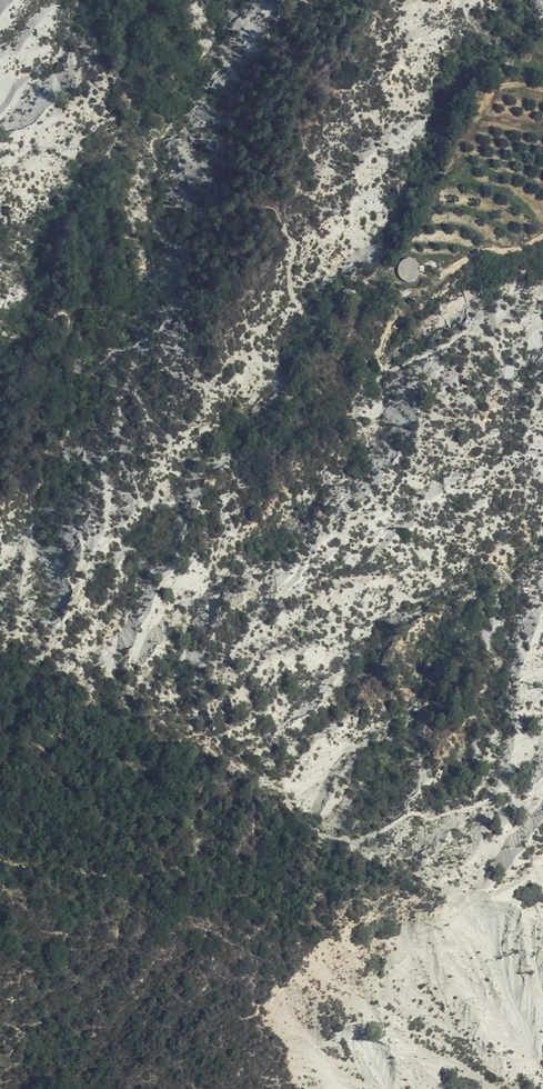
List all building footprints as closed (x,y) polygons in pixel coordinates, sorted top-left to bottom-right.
[(415,258),(397,261),(401,281),(419,278),(415,258)] [(154,949),(150,954),(155,959),(160,955),(154,949)]
